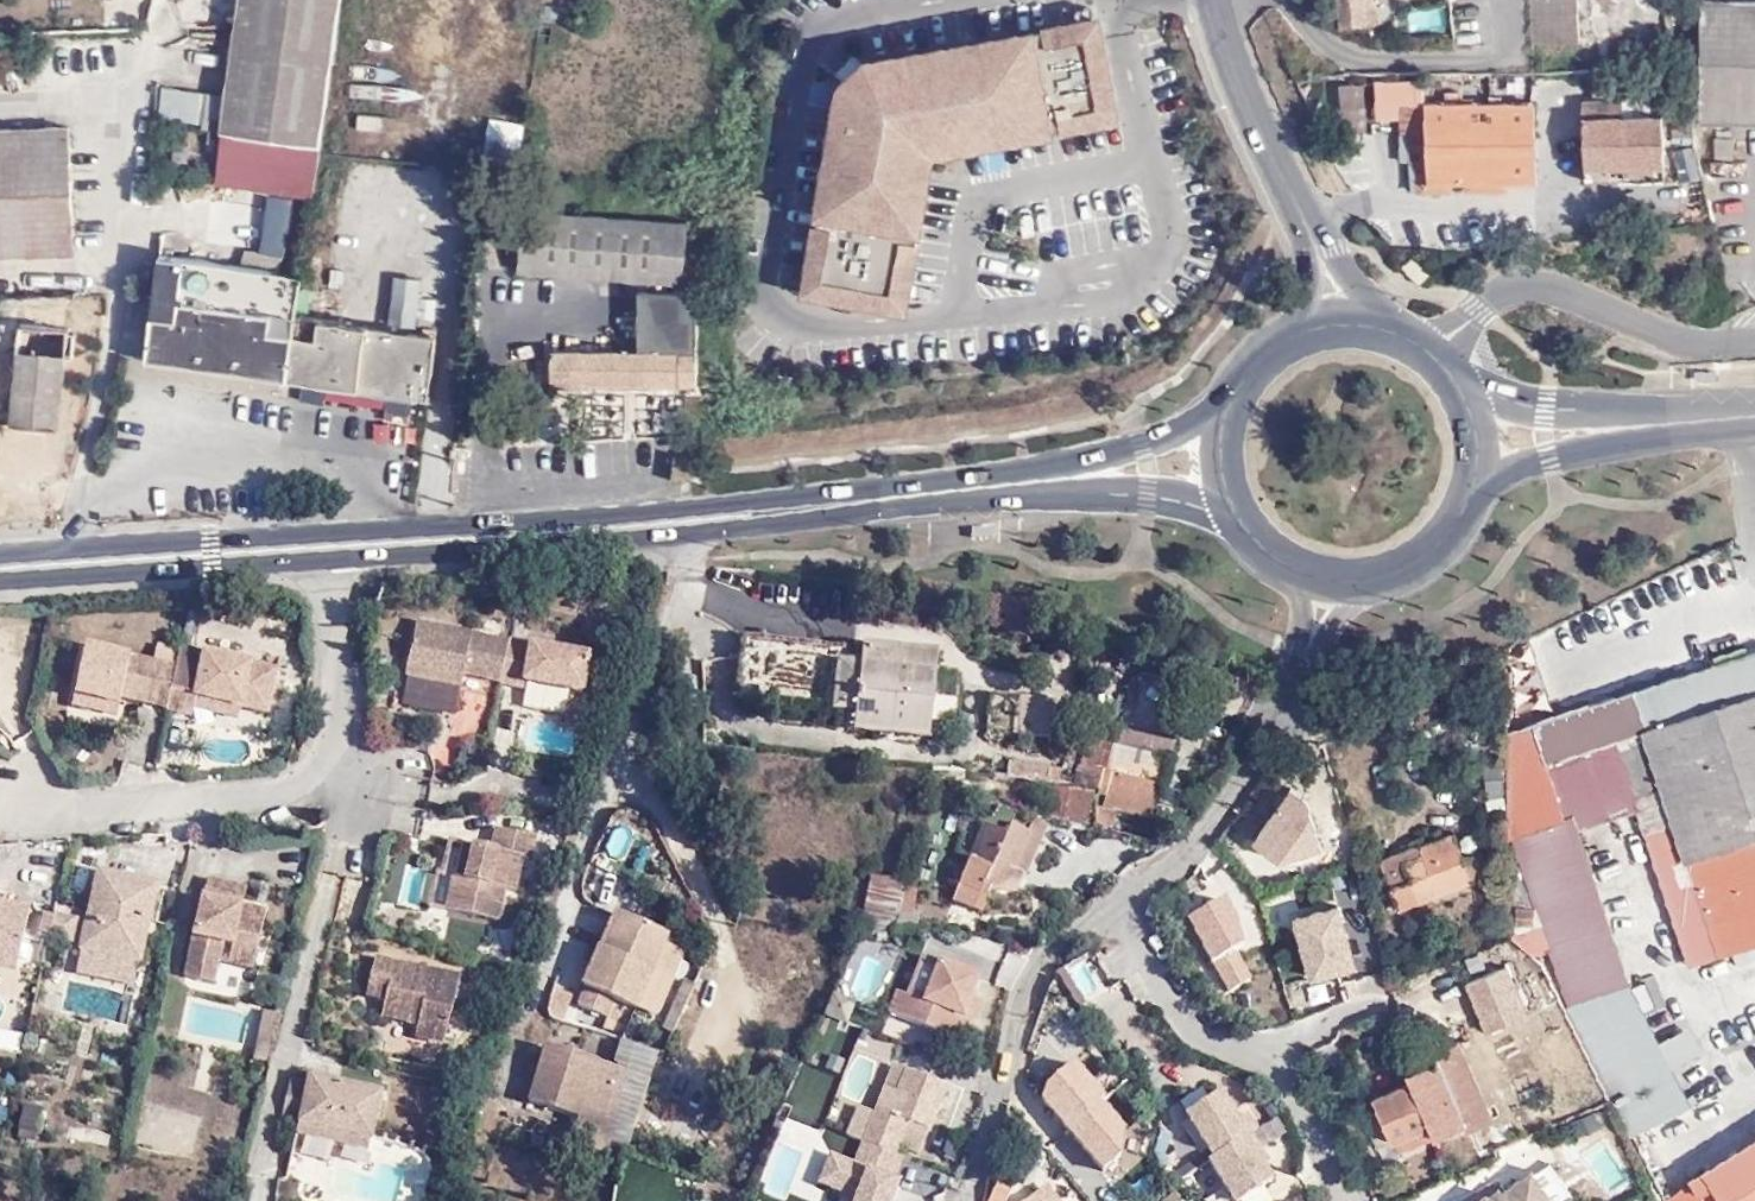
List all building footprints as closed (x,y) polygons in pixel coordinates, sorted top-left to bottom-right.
[(226,130),(260,135),(324,144),(346,0),(245,0),(226,130)] [(1347,50),(1380,44),(1374,7),(1416,0),(1337,0),(1347,50)] [(1528,46),(1574,44),(1573,0),(1527,0),(1528,46)] [(1663,0),(1613,0),(1615,30),(1664,27),(1663,0)] [(1701,6),(1701,123),(1754,124),(1754,6),(1701,6)] [(1101,114),(1084,21),(859,64),(836,84),(835,90),(798,285),(891,303),(920,145),(1101,114)] [(1625,173),(1626,186),(1664,184),(1660,121),(1623,122),(1622,106),(1581,109),(1585,175),(1625,173)] [(1425,195),(1446,194),(1537,188),(1533,107),(1421,115),(1425,195)] [(1446,203),(1446,194),(1425,195),(1421,115),(1396,116),(1398,146),(1406,146),(1407,175),(1413,175),(1415,204),(1446,203)] [(68,127),(0,130),(0,254),(72,250),(68,127)] [(260,135),(226,130),(219,179),(254,183),(260,135)] [(1586,187),(1626,186),(1625,173),(1585,175),(1586,187)] [(261,252),(282,255),(290,196),(270,193),(261,252)] [(513,212),(513,252),(514,272),(675,279),(677,219),(513,212)] [(176,301),(298,320),(304,279),(161,258),(159,275),(177,276),(176,301)] [(1411,294),(1426,283),(1407,267),(1395,278),(1411,294)] [(150,361),(288,383),(298,320),(176,301),(177,276),(159,275),(150,361)] [(388,334),(325,324),(320,367),(316,388),(428,407),(438,342),(416,338),(422,282),(395,279),(388,334)] [(689,385),(686,293),(627,296),(631,348),(539,351),(543,388),(689,385)] [(62,311),(16,304),(10,350),(0,349),(0,365),(11,365),(3,423),(51,427),(53,404),(60,402),(60,389),(53,388),(56,356),(64,356),(65,337),(58,337),(62,311)] [(79,315),(62,311),(58,337),(65,337),(77,338),(79,315)] [(298,320),(288,383),(316,388),(320,367),(325,324),(298,320)] [(3,423),(0,423),(0,441),(61,446),(64,428),(51,427),(3,423)] [(493,682),(502,642),(406,621),(392,672),(450,685),(452,675),(493,682)] [(918,738),(920,733),(922,717),(941,721),(947,722),(953,677),(926,673),(927,668),(855,655),(857,646),(741,629),(733,692),(843,707),(840,724),(918,738)] [(858,639),(857,646),(855,655),(927,668),(930,651),(858,639)] [(580,659),(502,642),(493,682),(514,686),(515,681),(573,693),(580,659)] [(160,707),(169,664),(78,644),(68,692),(114,701),(116,688),(135,691),(134,701),(160,707)] [(1504,734),(1504,792),(1558,957),(1548,962),(1561,1001),(1608,1087),(1633,1136),(1689,1105),(1622,977),(1570,819),(1561,822),(1542,764),(1582,750),(1586,759),(1615,750),(1641,831),(1672,821),(1716,957),(1754,944),(1754,652),(1504,734)] [(194,669),(169,664),(160,707),(184,713),(187,702),(191,690),(236,702),(261,708),(269,665),(197,653),(194,669)] [(233,713),(236,702),(191,690),(187,702),(233,713)] [(114,701),(68,692),(65,702),(111,711),(114,701)] [(1067,705),(988,692),(984,731),(1061,744),(1067,705)] [(922,717),(920,733),(939,736),(941,721),(922,717)] [(1164,743),(1114,727),(1109,745),(1160,759),(1164,743)] [(1103,771),(1109,745),(1084,738),(1077,763),(1103,771)] [(1160,759),(1109,745),(1103,771),(1098,787),(1096,799),(1148,813),(1160,759)] [(1008,778),(1048,781),(1049,761),(1009,759),(1008,778)] [(1293,785),(1254,839),(1280,858),(1322,845),(1313,812),(1303,804),(1309,796),(1293,785)] [(1091,797),(1062,791),(1056,818),(1084,824),(1091,797)] [(1558,957),(1504,792),(1505,834),(1548,962),(1558,957)] [(1313,812),(1309,796),(1303,804),(1313,812)] [(1008,868),(1026,819),(993,806),(986,817),(980,815),(944,901),(968,910),(979,886),(1014,890),(1021,872),(1008,868)] [(1094,823),(1107,826),(1111,810),(1099,807),(1094,823)] [(1040,825),(1026,819),(1008,868),(1021,872),(1040,825)] [(1686,967),(1716,957),(1672,821),(1641,831),(1686,967)] [(1473,874),(1464,851),(1454,826),(1370,860),(1382,890),(1393,885),(1401,905),(1473,874)] [(528,838),(491,830),(486,850),(456,844),(440,912),(491,922),(497,890),(506,891),(513,857),(522,860),(528,838)] [(1479,844),(1464,851),(1473,874),(1489,867),(1479,844)] [(419,905),(424,867),(405,864),(400,903),(419,905)] [(79,947),(115,955),(116,946),(140,951),(153,882),(95,870),(76,946),(79,947)] [(848,929),(886,932),(899,880),(862,874),(848,929)] [(220,941),(255,947),(265,905),(237,899),(240,884),(203,879),(181,975),(209,981),(215,957),(220,941)] [(1235,918),(1223,898),(1189,917),(1213,961),(1215,960),(1230,988),(1250,977),(1236,951),(1241,943),(1235,918)] [(1355,964),(1339,904),(1297,915),(1312,976),(1355,964)] [(0,906),(0,968),(16,970),(27,911),(0,906)] [(669,930),(615,907),(582,982),(638,1003),(669,930)] [(52,912),(47,938),(71,943),(76,918),(52,912)] [(1287,914),(1268,919),(1273,938),(1292,932),(1287,914)] [(840,982),(871,1006),(906,962),(875,938),(840,982)] [(250,965),(255,947),(220,941),(215,957),(250,965)] [(116,946),(115,955),(138,960),(140,951),(116,946)] [(115,955),(79,947),(74,970),(131,982),(137,960),(115,955)] [(978,973),(923,953),(909,992),(898,988),(890,1009),(962,1036),(970,1013),(964,1011),(971,991),(978,973)] [(1088,956),(1063,970),(1082,1004),(1107,990),(1088,956)] [(452,978),(368,962),(361,995),(381,999),(377,1014),(413,1023),(409,1036),(435,1041),(452,978)] [(1527,1016),(1507,965),(1468,981),(1488,1032),(1527,1016)] [(553,986),(544,1014),(564,1020),(573,992),(553,986)] [(970,1013),(978,993),(971,991),(964,1011),(970,1013)] [(848,1024),(855,1001),(831,994),(825,1017),(848,1024)] [(1428,1060),(1402,1073),(1406,1083),(1412,1079),(1442,1140),(1466,1128),(1460,1116),(1485,1103),(1453,1040),(1426,1055),(1428,1060)] [(612,1071),(536,1044),(516,1097),(568,1116),(559,1139),(592,1149),(597,1132),(591,1130),(612,1071)] [(943,1080),(890,1061),(872,1108),(862,1135),(894,1147),(897,1138),(917,1145),(925,1123),(927,1124),(943,1080)] [(797,1066),(786,1118),(824,1126),(835,1075),(797,1066)] [(1437,1143),(1442,1140),(1412,1079),(1406,1083),(1369,1100),(1374,1111),(1361,1118),(1377,1151),(1387,1146),(1428,1125),(1437,1143)] [(290,1124),(364,1141),(373,1097),(300,1081),(298,1086),(282,1082),(274,1120),(290,1124)] [(1184,1113),(1211,1157),(1206,1160),(1232,1200),(1234,1200),(1270,1178),(1244,1136),(1245,1136),(1217,1092),(1184,1113)] [(36,1141),(43,1105),(20,1101),(13,1136),(36,1141)] [(848,1130),(862,1135),(872,1108),(859,1102),(848,1130)] [(1491,1115),(1485,1103),(1460,1116),(1466,1128),(1491,1115)] [(361,1154),(364,1141),(290,1124),(287,1137),(361,1154)] [(1395,1163),(1437,1143),(1428,1125),(1387,1146),(1395,1163)] [(831,1150),(821,1178),(858,1192),(854,1200),(891,1200),(901,1177),(894,1174),(903,1151),(894,1147),(862,1135),(854,1159),(831,1150)] [(1720,1200),(1754,1200),(1754,1136),(1701,1170),(1720,1200)] [(977,1196),(989,1200),(995,1200),(1005,1172),(985,1167),(977,1196)] [(1531,1171),(1499,1192),(1497,1188),(1487,1195),(1485,1192),(1473,1200),(1551,1200),(1531,1171)] [(1701,1172),(1665,1194),(1668,1200),(1719,1200),(1701,1172)] [(1044,1182),(1018,1200),(1058,1200),(1044,1182)]
